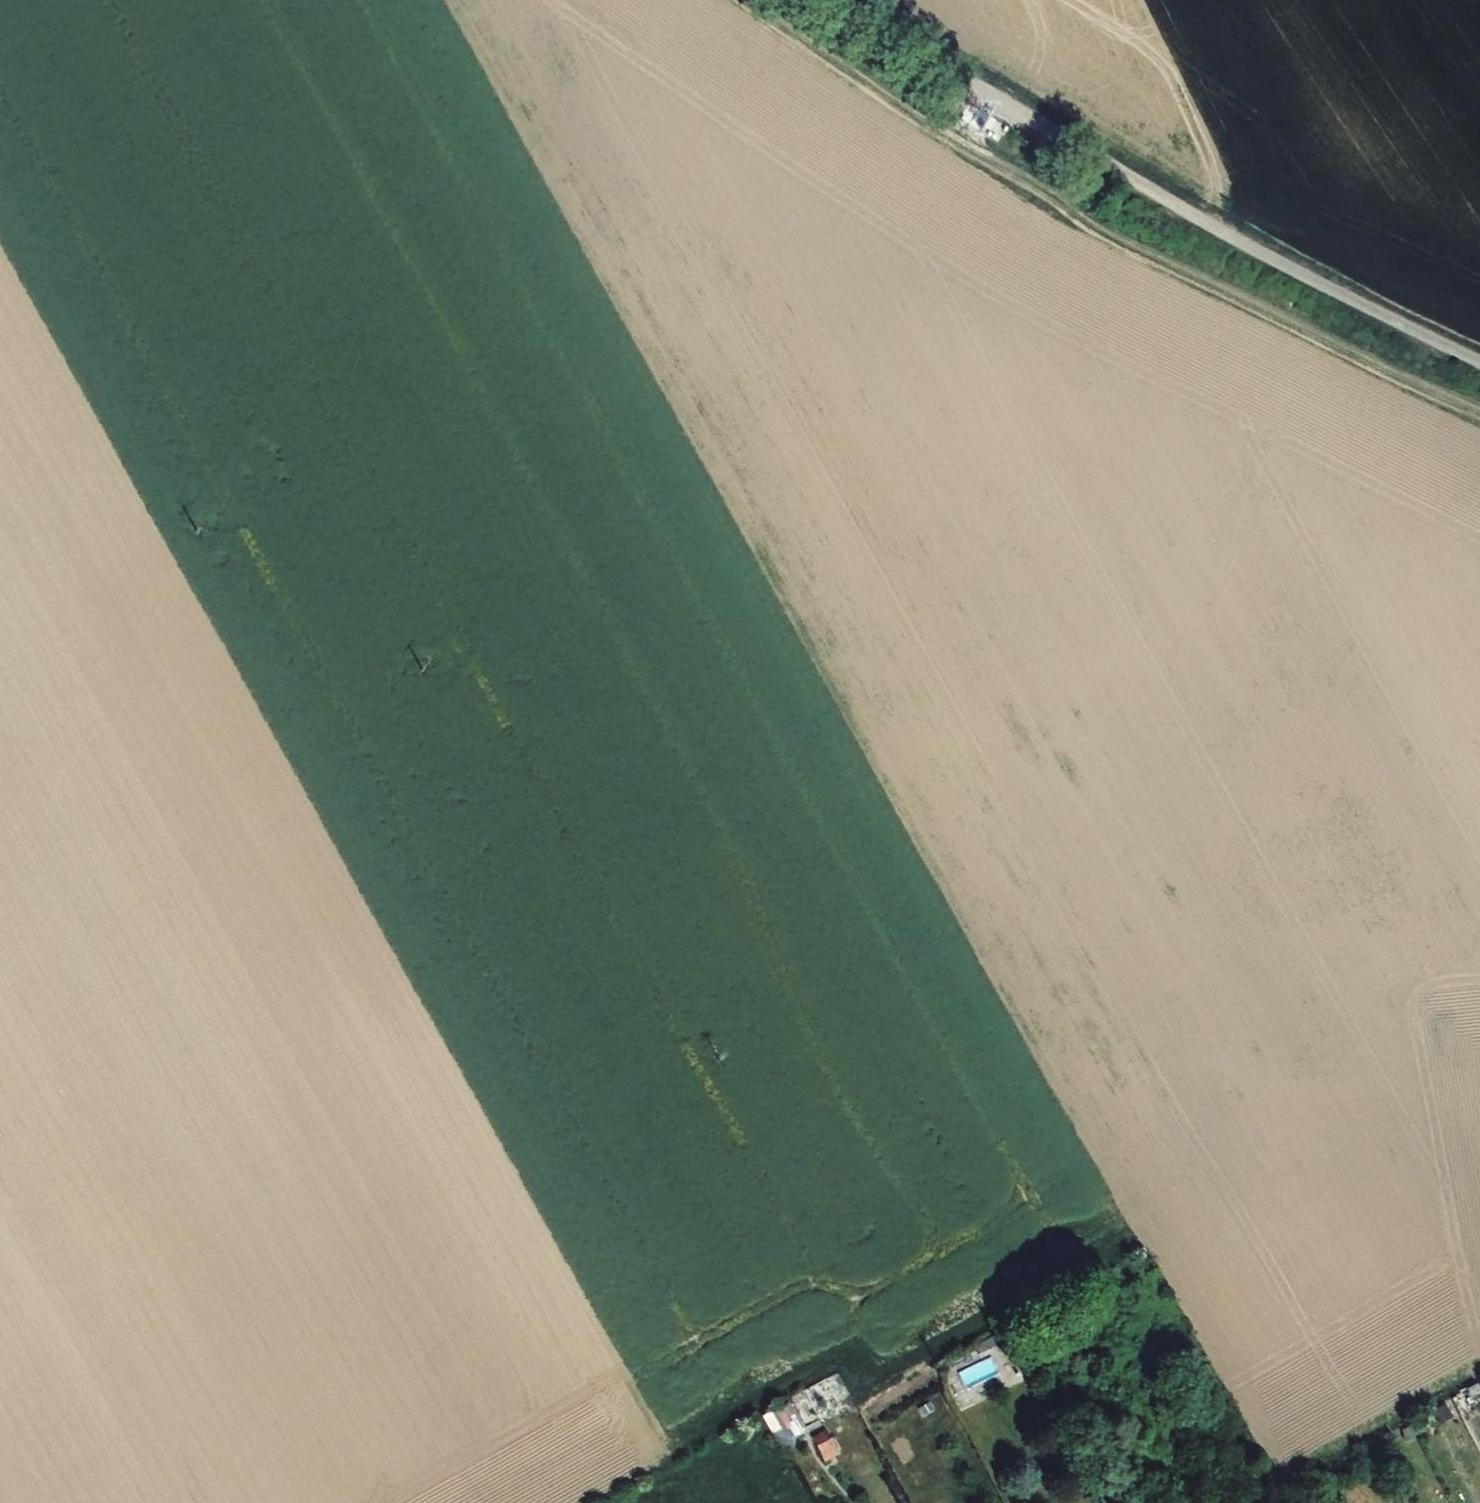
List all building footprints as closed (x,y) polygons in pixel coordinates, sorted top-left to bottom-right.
[(1475,1385),(1449,1400),(1455,1410),(1459,1417),(1479,1406),(1479,1394),(1475,1385)] [(1435,1421),(1455,1410),(1449,1400),(1429,1411),(1435,1421)] [(777,1444),(790,1437),(783,1423),(786,1422),(776,1405),(760,1414),(777,1444)] [(826,1430),(810,1438),(818,1452),(834,1443),(826,1430)] [(790,1437),(777,1444),(779,1448),(792,1440),(790,1437)] [(823,1462),(840,1453),(835,1443),(834,1443),(818,1452),(823,1462)]
